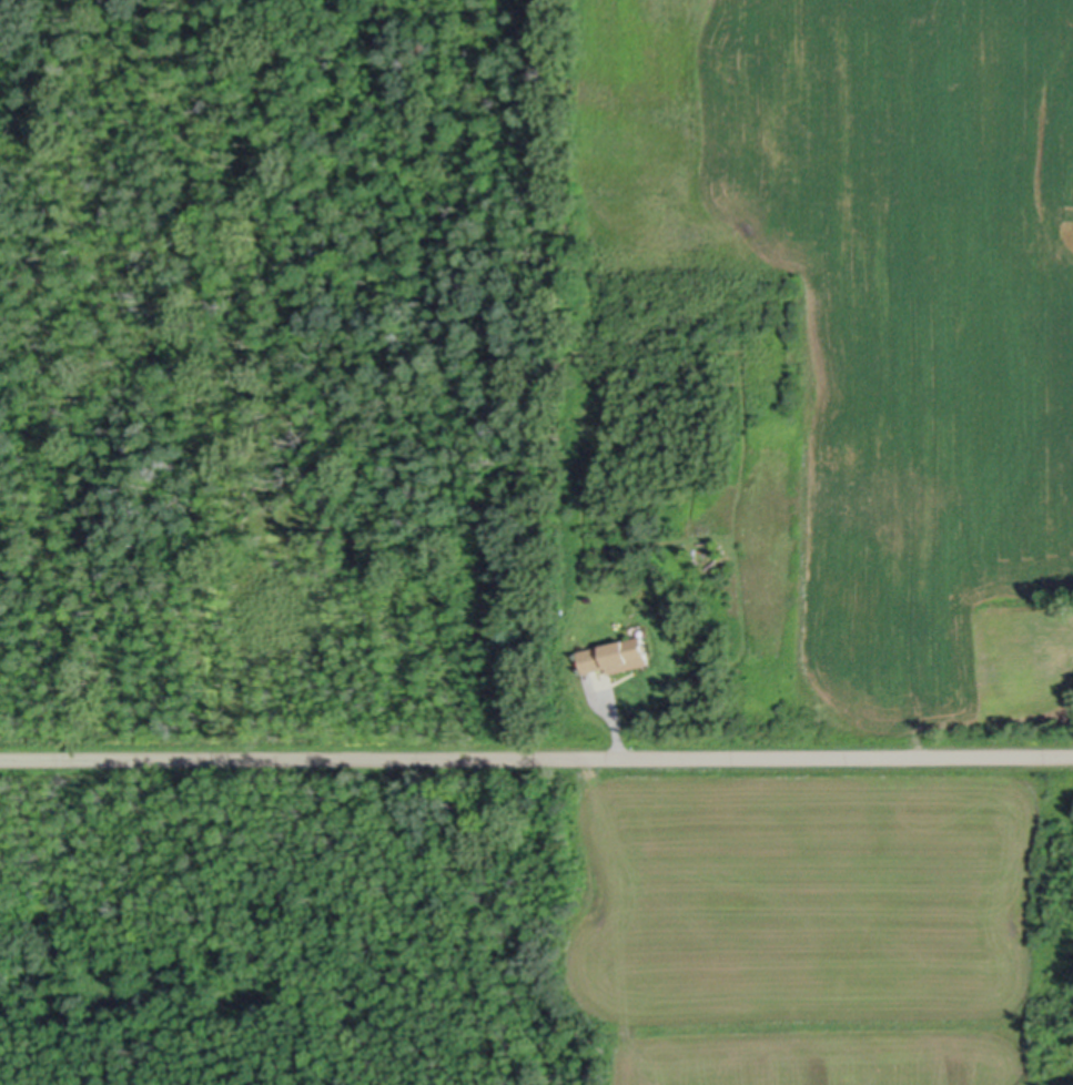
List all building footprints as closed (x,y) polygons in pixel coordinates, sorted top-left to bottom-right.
[(577,648),(582,675),(647,662),(641,636),(577,648)]
